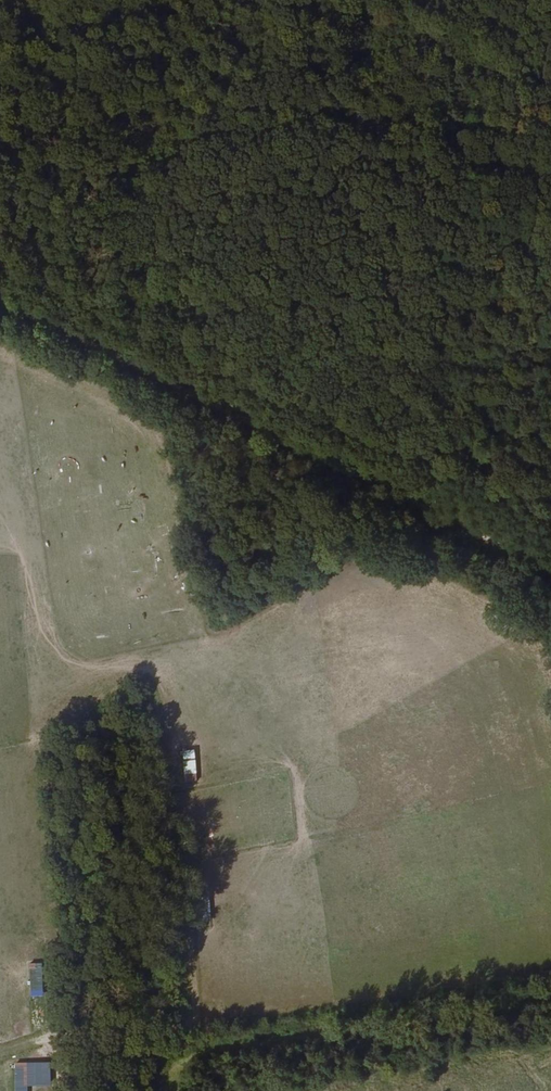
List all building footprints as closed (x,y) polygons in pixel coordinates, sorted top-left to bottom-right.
[(186,783),(199,781),(194,749),(181,751),(186,783)] [(43,963),(30,964),(31,997),(44,996),(43,963)] [(15,1090),(28,1090),(28,1063),(14,1063),(15,1090)]
